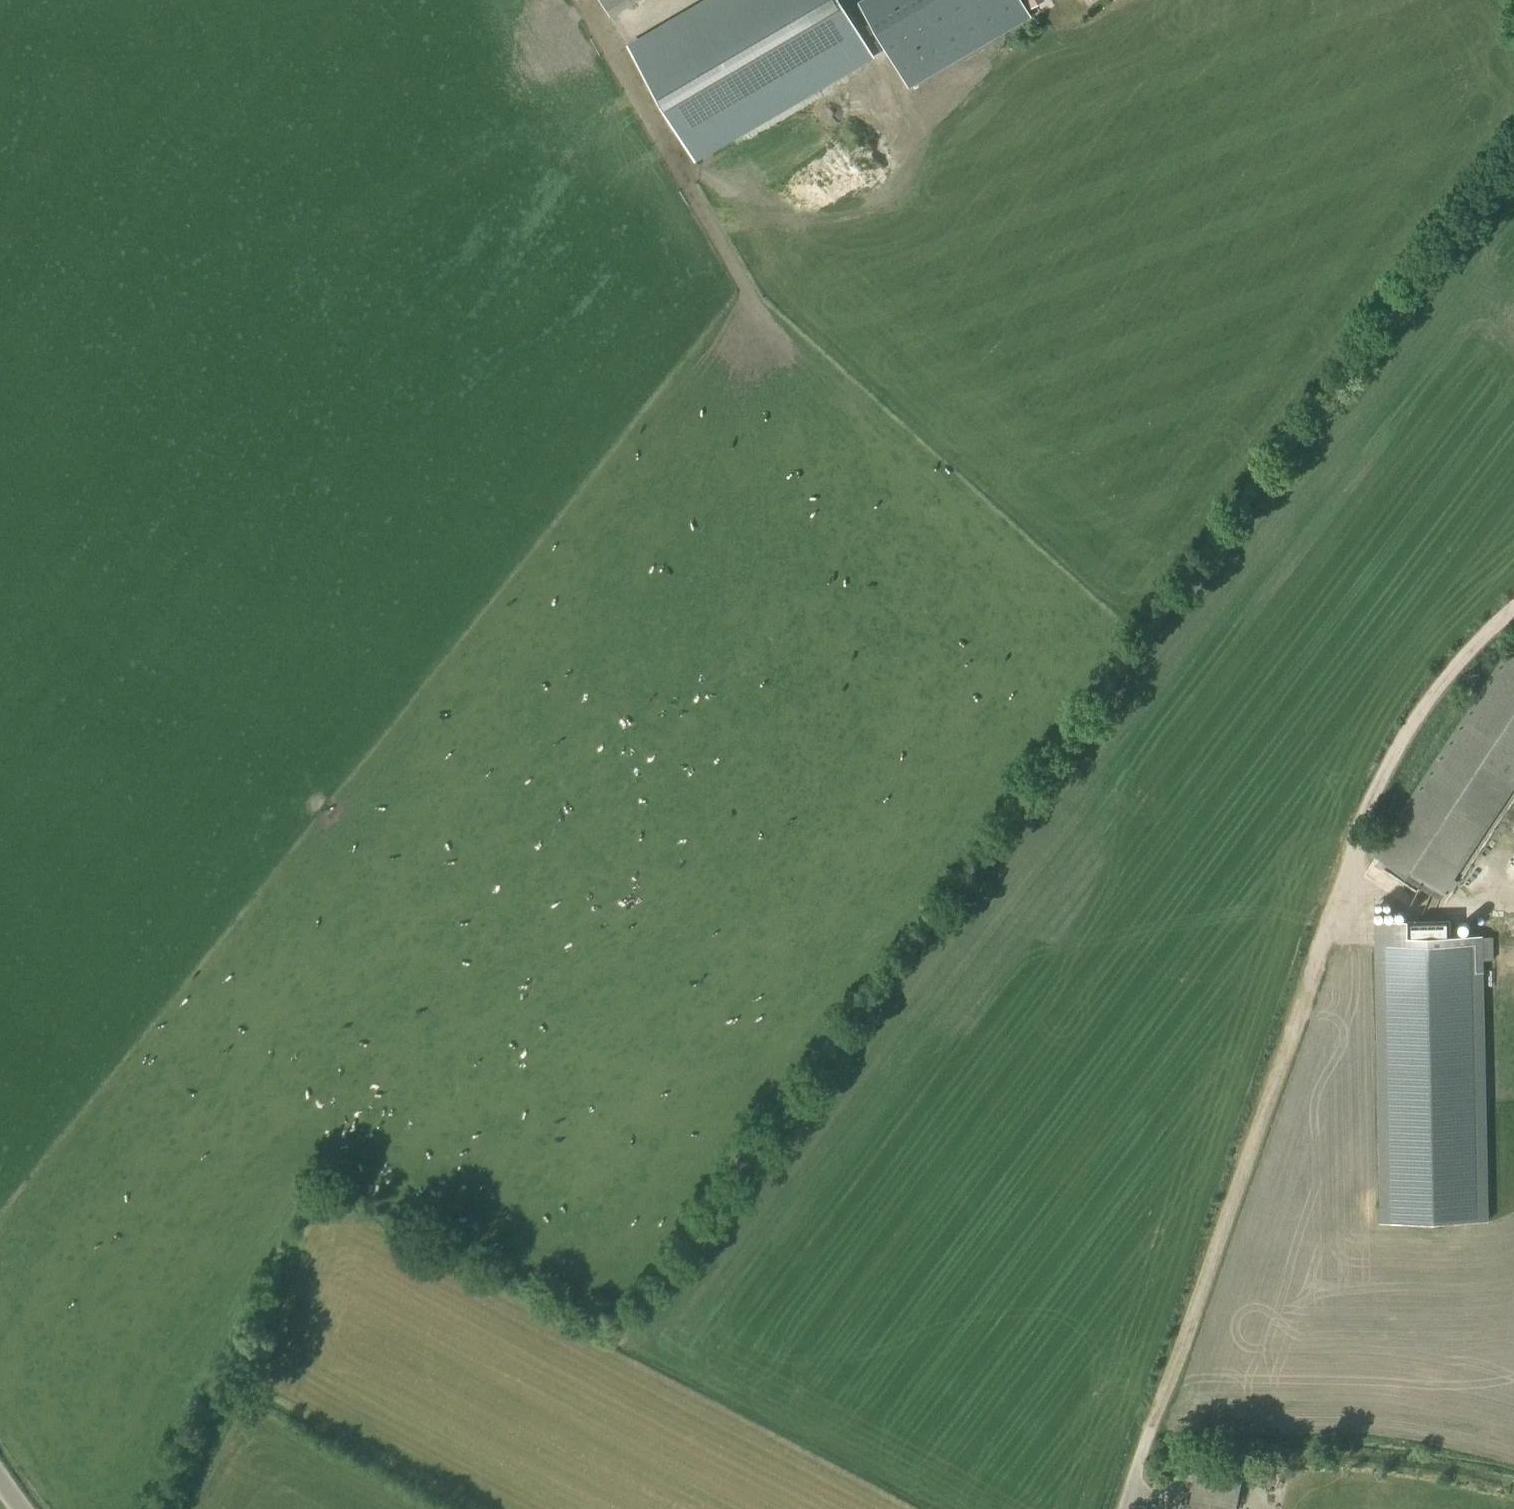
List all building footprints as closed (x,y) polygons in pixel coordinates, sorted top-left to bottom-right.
[(611,18),(641,0),(600,0),(611,18)] [(628,45),(696,162),(875,58),(841,0),(705,0),(628,45)] [(1019,0),(866,0),(860,3),(906,83),(1027,14),(1019,0)] [(880,95),(900,83),(884,57),(864,68),(880,95)] [(1513,642),(1372,856),(1439,899),(1513,785),(1513,643),(1513,642)] [(1448,920),(1375,921),(1381,1223),(1487,1220),(1482,960),(1493,960),(1493,937),(1482,937),(1481,936),(1449,936),(1448,920)] [(1188,1505),(1207,1508),(1235,1508),(1244,1461),(1198,1453),(1188,1505)]
